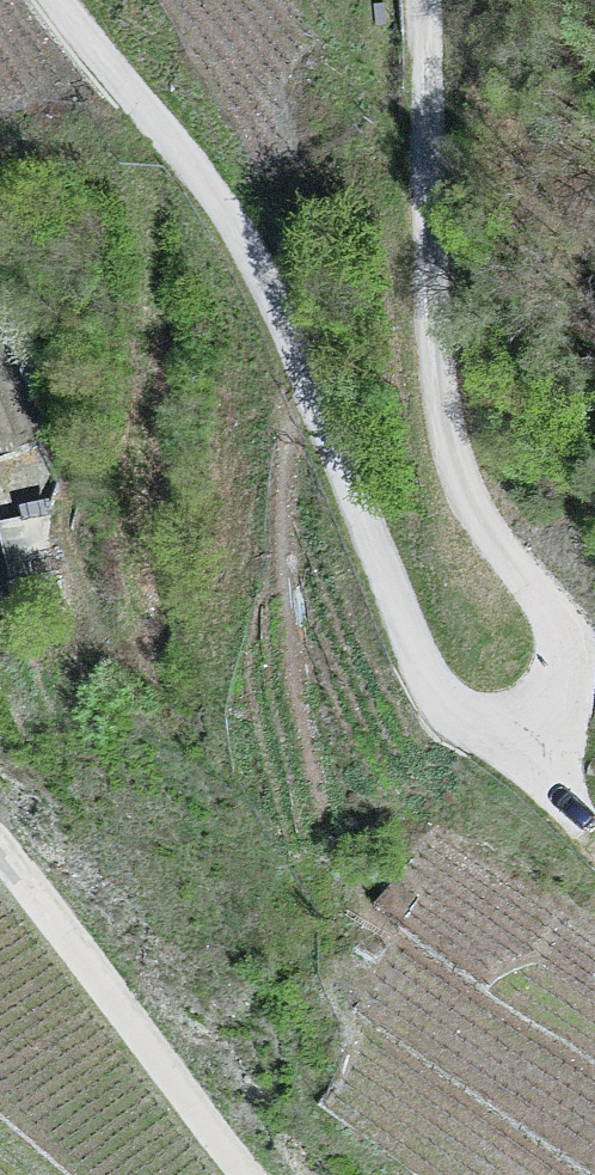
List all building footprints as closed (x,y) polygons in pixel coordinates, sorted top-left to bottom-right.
[(296,963),(328,986),(353,951),(318,929),(296,963)]
